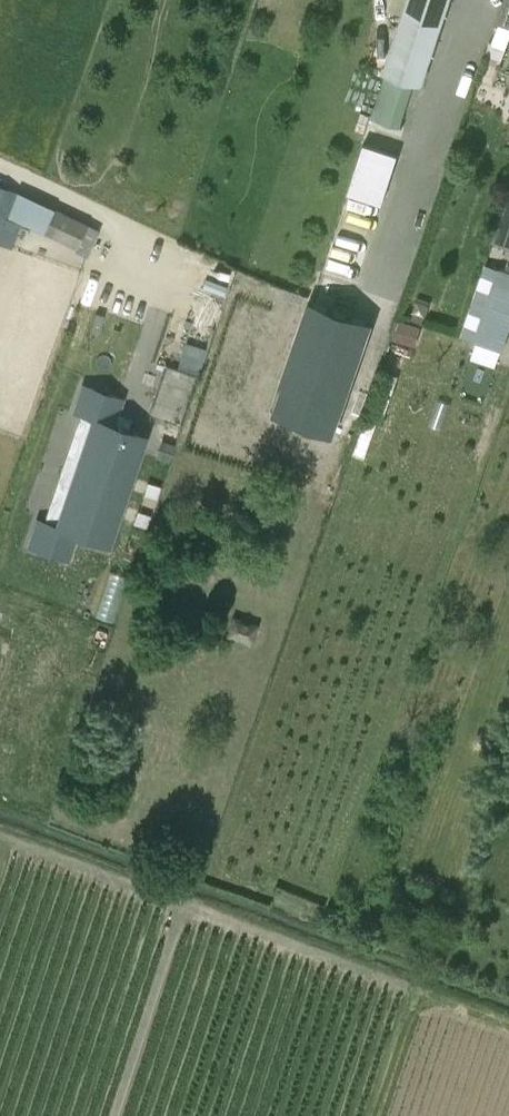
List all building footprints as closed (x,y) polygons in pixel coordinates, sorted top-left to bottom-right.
[(383,71),(421,83),(448,0),(406,0),(383,71)] [(498,23),(486,56),(500,60),(508,34),(508,0),(506,0),(497,23),(498,23)] [(361,142),(320,272),(362,285),(405,156),(361,142)] [(16,192),(0,186),(0,236),(7,217),(44,234),(76,248),(85,223),(55,209),(16,192)] [(476,339),(495,279),(479,274),(459,334),(476,339)] [(378,325),(316,307),(297,380),(359,396),(378,325)] [(166,365),(150,414),(177,423),(194,374),(166,365)] [(108,547),(145,436),(113,425),(121,399),(84,386),(75,413),(95,419),(60,527),(39,520),(29,549),(71,563),(80,538),(108,547)]
